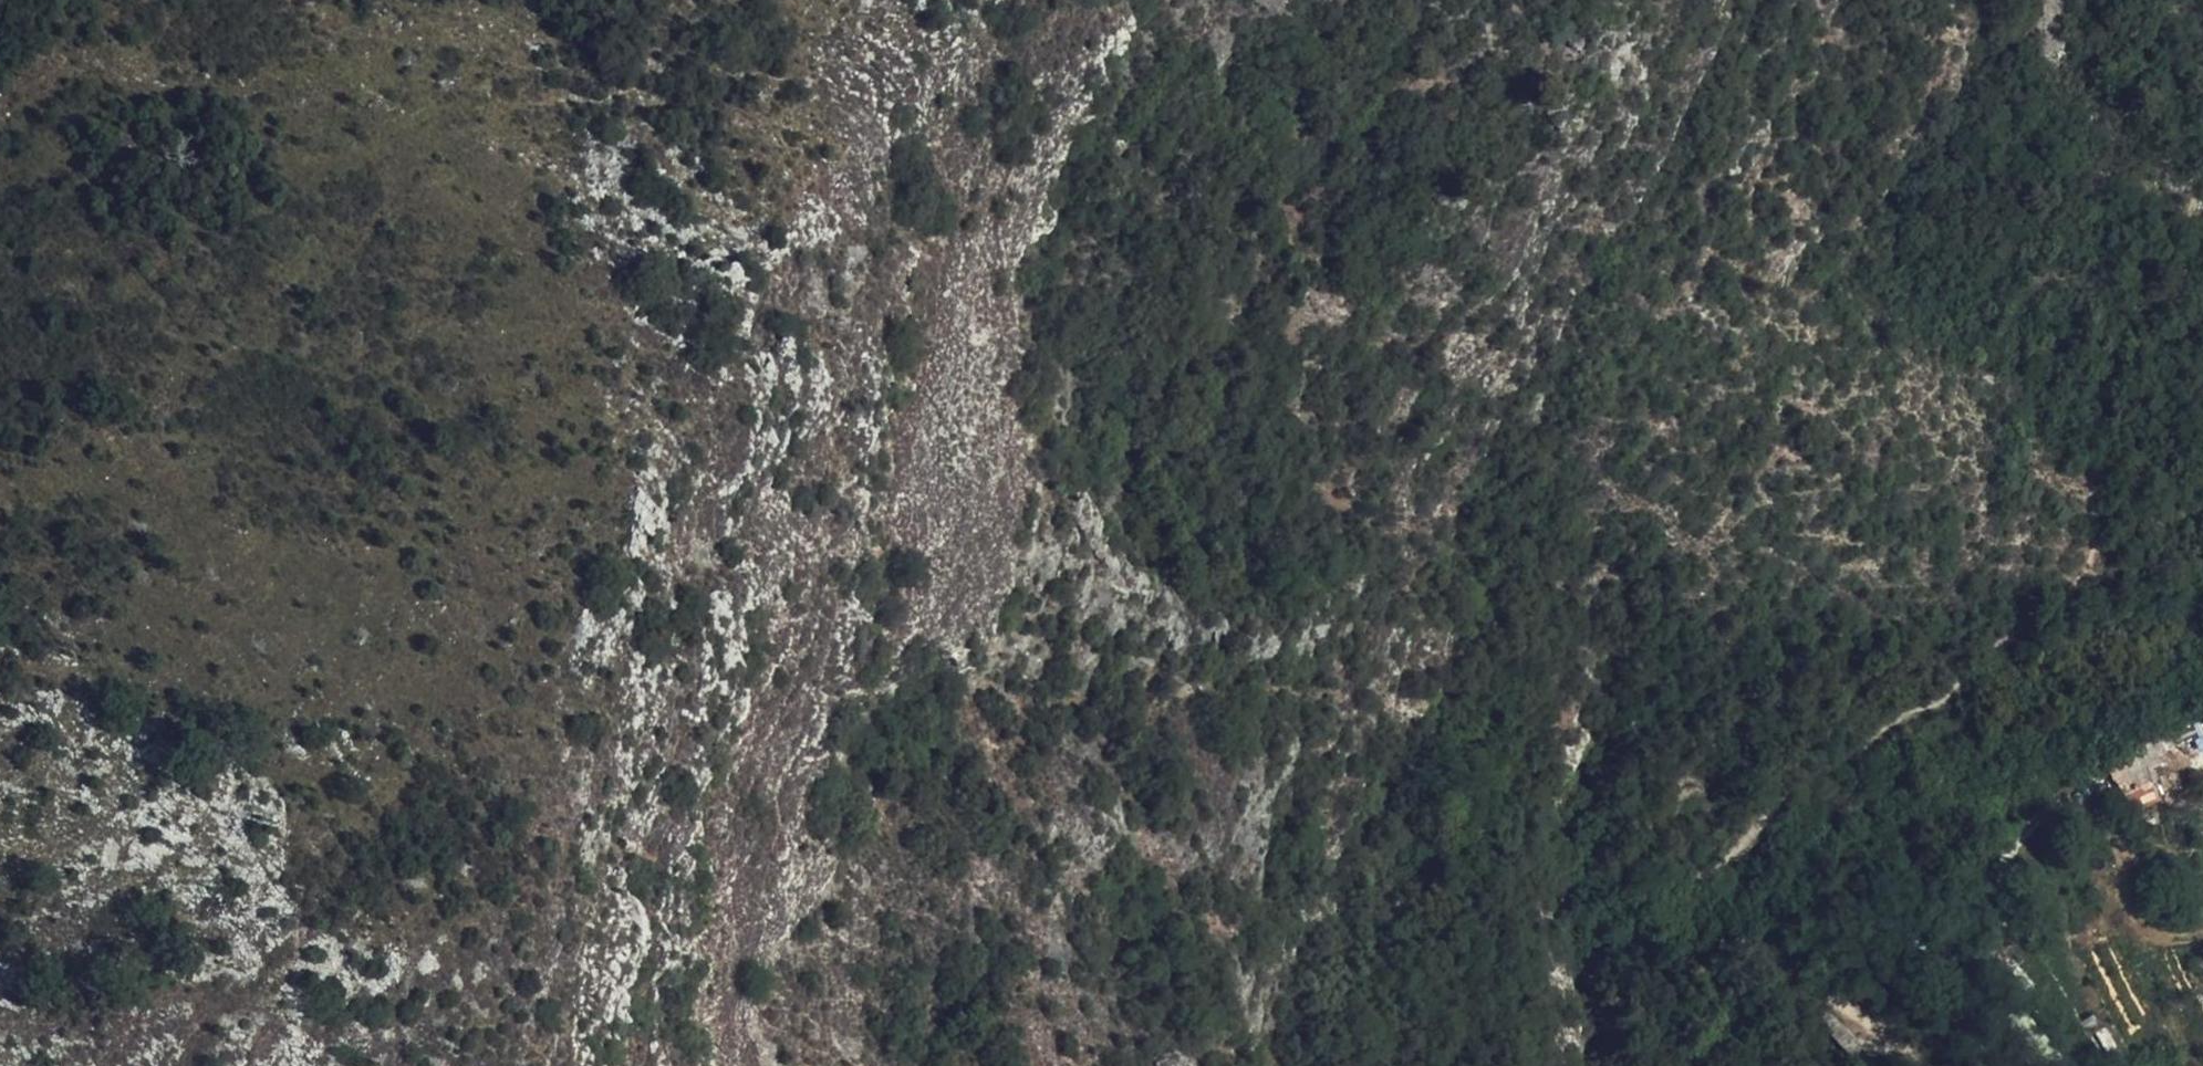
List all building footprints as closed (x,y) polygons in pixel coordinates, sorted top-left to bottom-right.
[(2105,758),(2123,798),(2157,786),(2151,769),(2164,765),(2158,756),(2173,749),(2166,731),(2105,758)]
